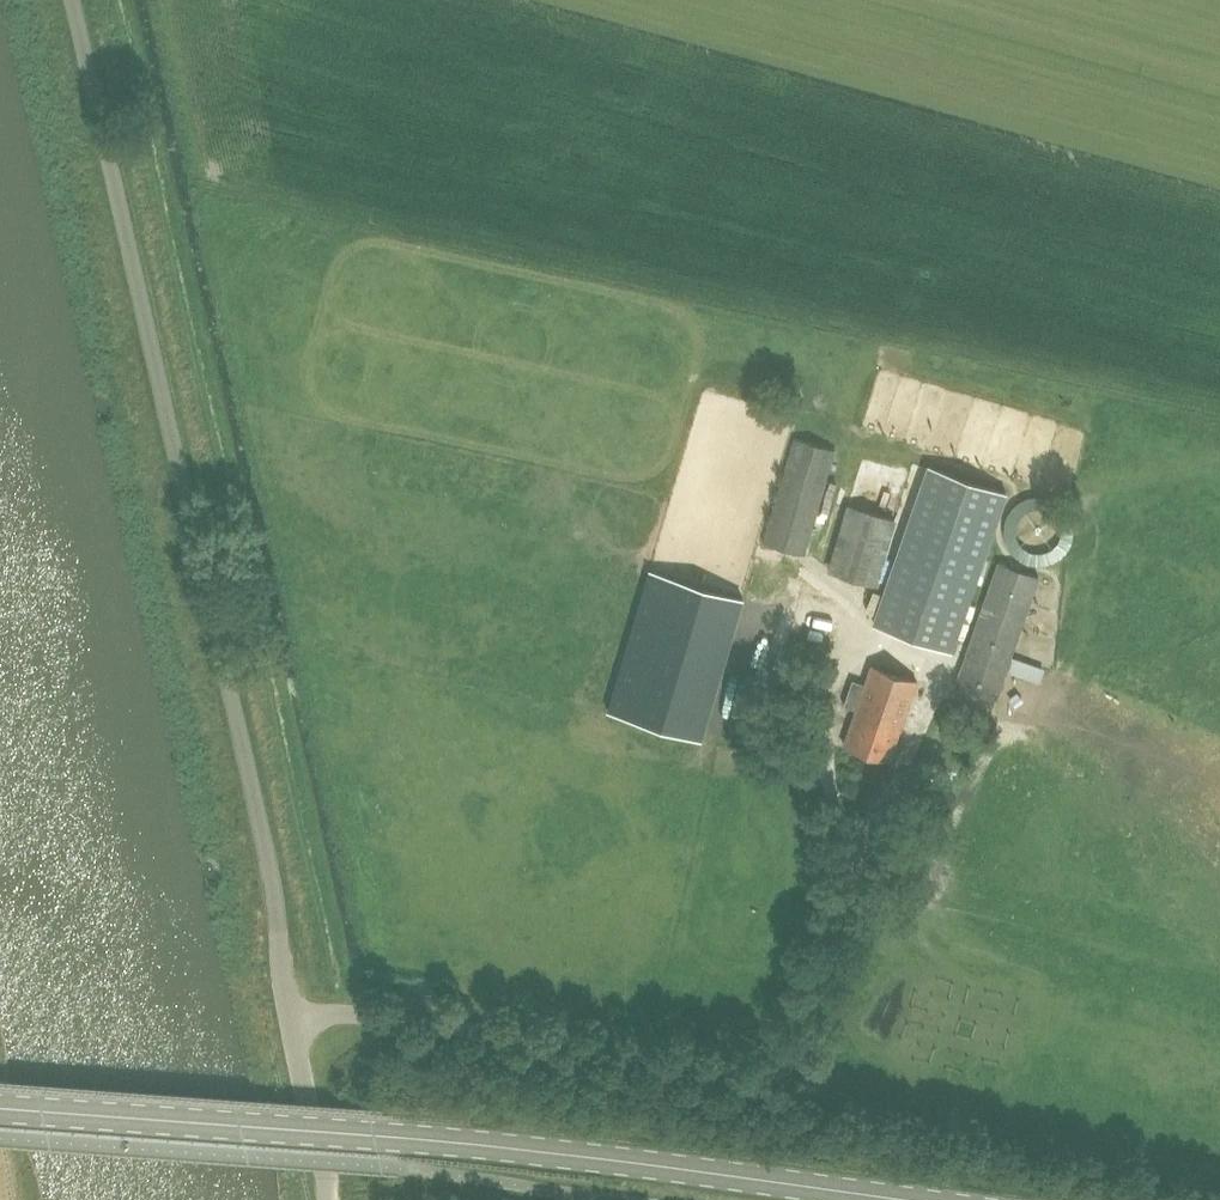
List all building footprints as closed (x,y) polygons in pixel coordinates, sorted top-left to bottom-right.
[(765,541),(805,553),(836,449),(796,438),(765,541)] [(874,624),(952,651),(1006,492),(929,466),(874,624)] [(879,585),(882,574),(897,520),(876,514),(848,506),(828,571),(879,585)] [(957,684),(997,698),(1039,577),(1000,563),(957,684)] [(649,570),(608,710),(701,737),(743,598),(649,570)] [(866,684),(853,680),(844,705),(857,709),(845,744),(890,760),(917,681),(872,665),(866,684)]
